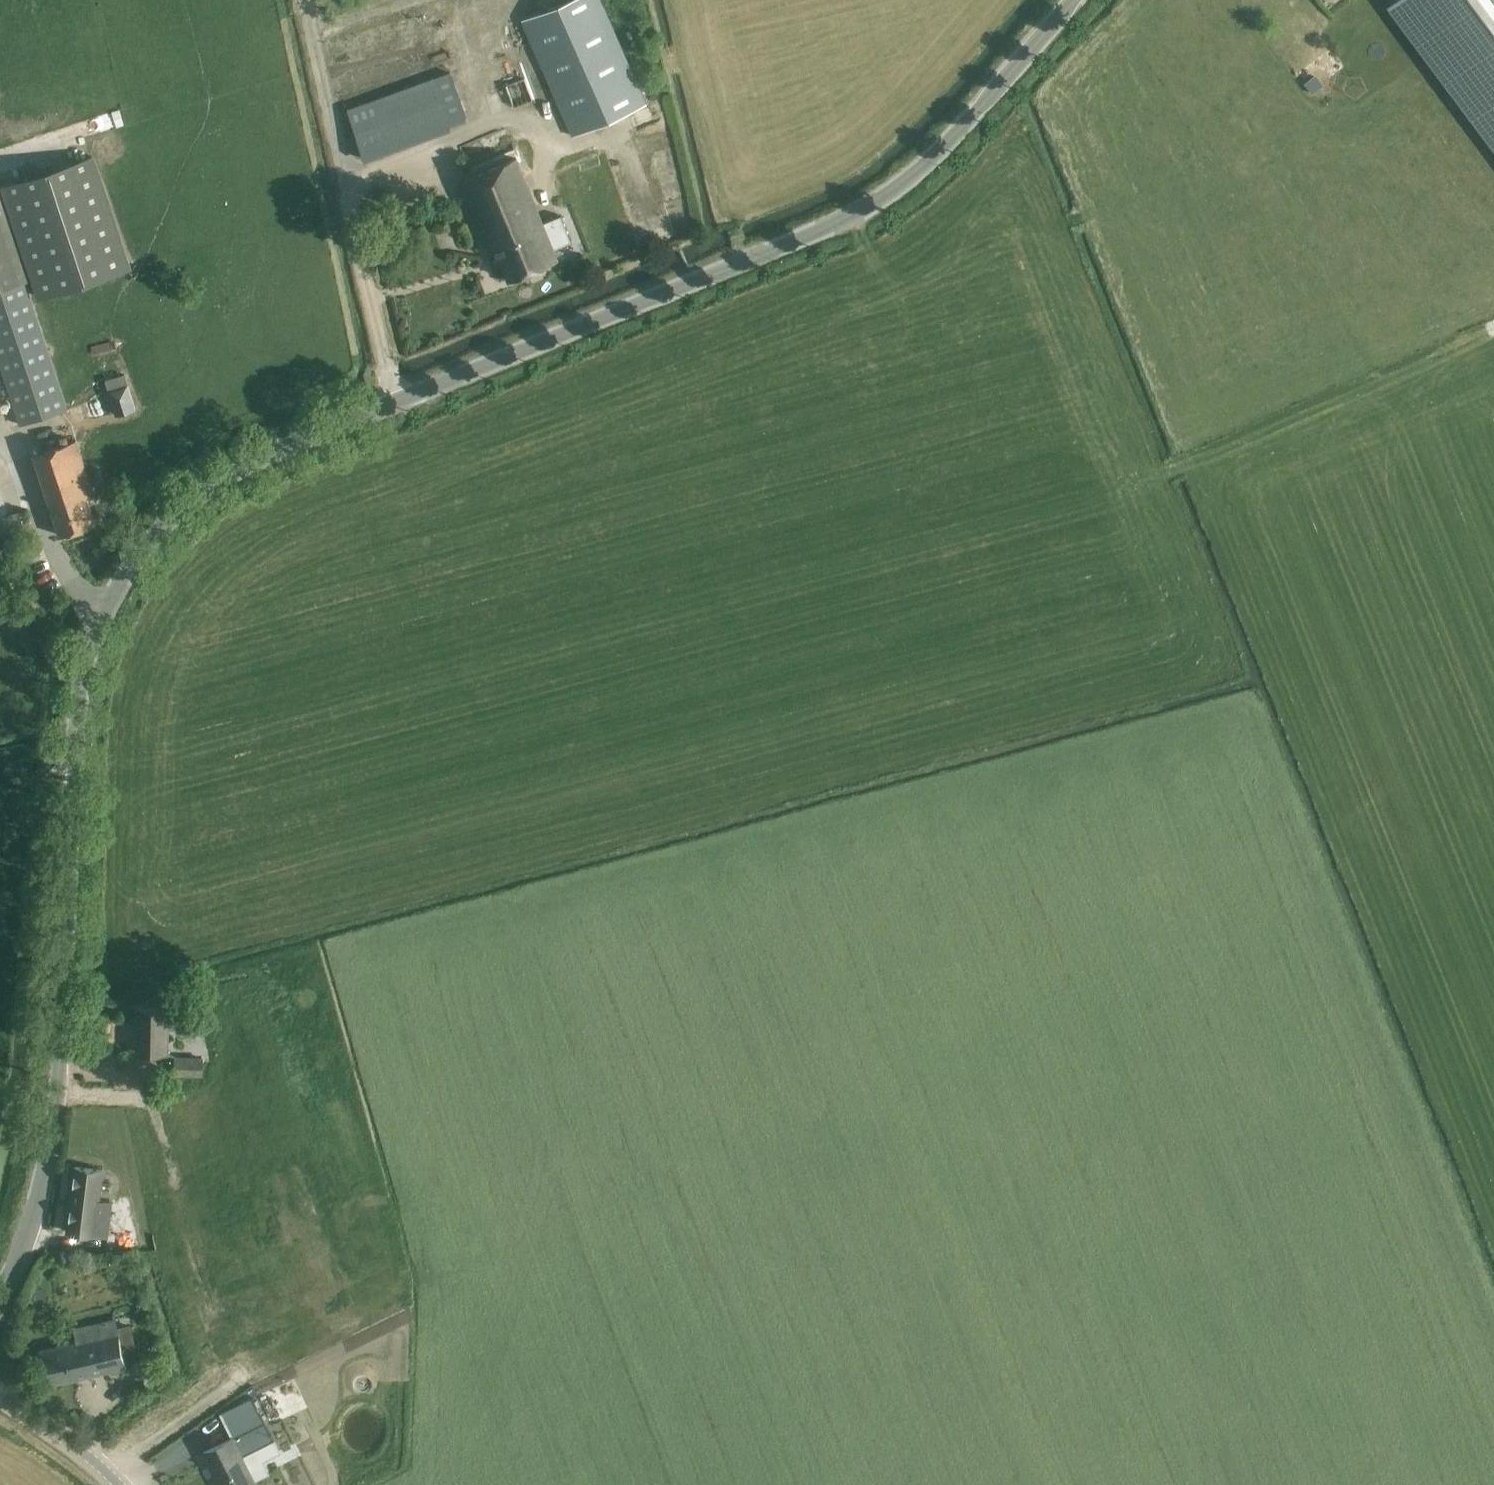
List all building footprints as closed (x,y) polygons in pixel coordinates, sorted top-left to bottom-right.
[(523,20),(573,135),(646,104),(601,0),(568,0),(523,20)] [(1392,5),(1425,50),(1493,142),(1493,0),(1399,0),(1392,5)] [(347,109),(364,158),(450,126),(450,124),(467,117),(451,71),(347,109)] [(5,185),(3,186),(34,278),(40,297),(129,267),(92,157),(5,185)] [(515,157),(486,169),(515,237),(496,246),(509,279),(557,259),(552,246),(571,238),(561,214),(542,222),(515,157)] [(458,181),(479,231),(487,249),(496,246),(515,237),(486,169),(458,181)] [(20,424),(67,409),(31,299),(26,282),(25,281),(34,278),(3,186),(0,187),(0,362),(20,424)] [(109,391),(104,392),(106,398),(111,396),(113,402),(115,409),(117,415),(135,409),(129,390),(128,385),(124,373),(114,376),(106,379),(106,382),(109,391)] [(34,454),(61,535),(96,523),(87,497),(94,494),(90,483),(76,440),(34,454)] [(115,476),(108,479),(111,489),(118,486),(115,476)] [(22,510),(3,516),(8,528),(11,527),(13,529),(21,526),(23,523),(26,522),(22,510)] [(137,1052),(169,1053),(170,1025),(186,1026),(187,1011),(171,1011),(171,1009),(138,1008),(137,1052)] [(177,1073),(204,1074),(204,1058),(178,1057),(177,1073)] [(108,1235),(110,1213),(112,1201),(100,1199),(104,1170),(94,1169),(74,1166),(67,1231),(108,1235)] [(48,1383),(126,1365),(114,1318),(74,1328),(77,1341),(40,1350),(48,1383)] [(203,1452),(220,1484),(243,1484),(257,1478),(245,1456),(274,1442),(252,1396),(220,1412),(233,1437),(221,1443),(203,1452)]
